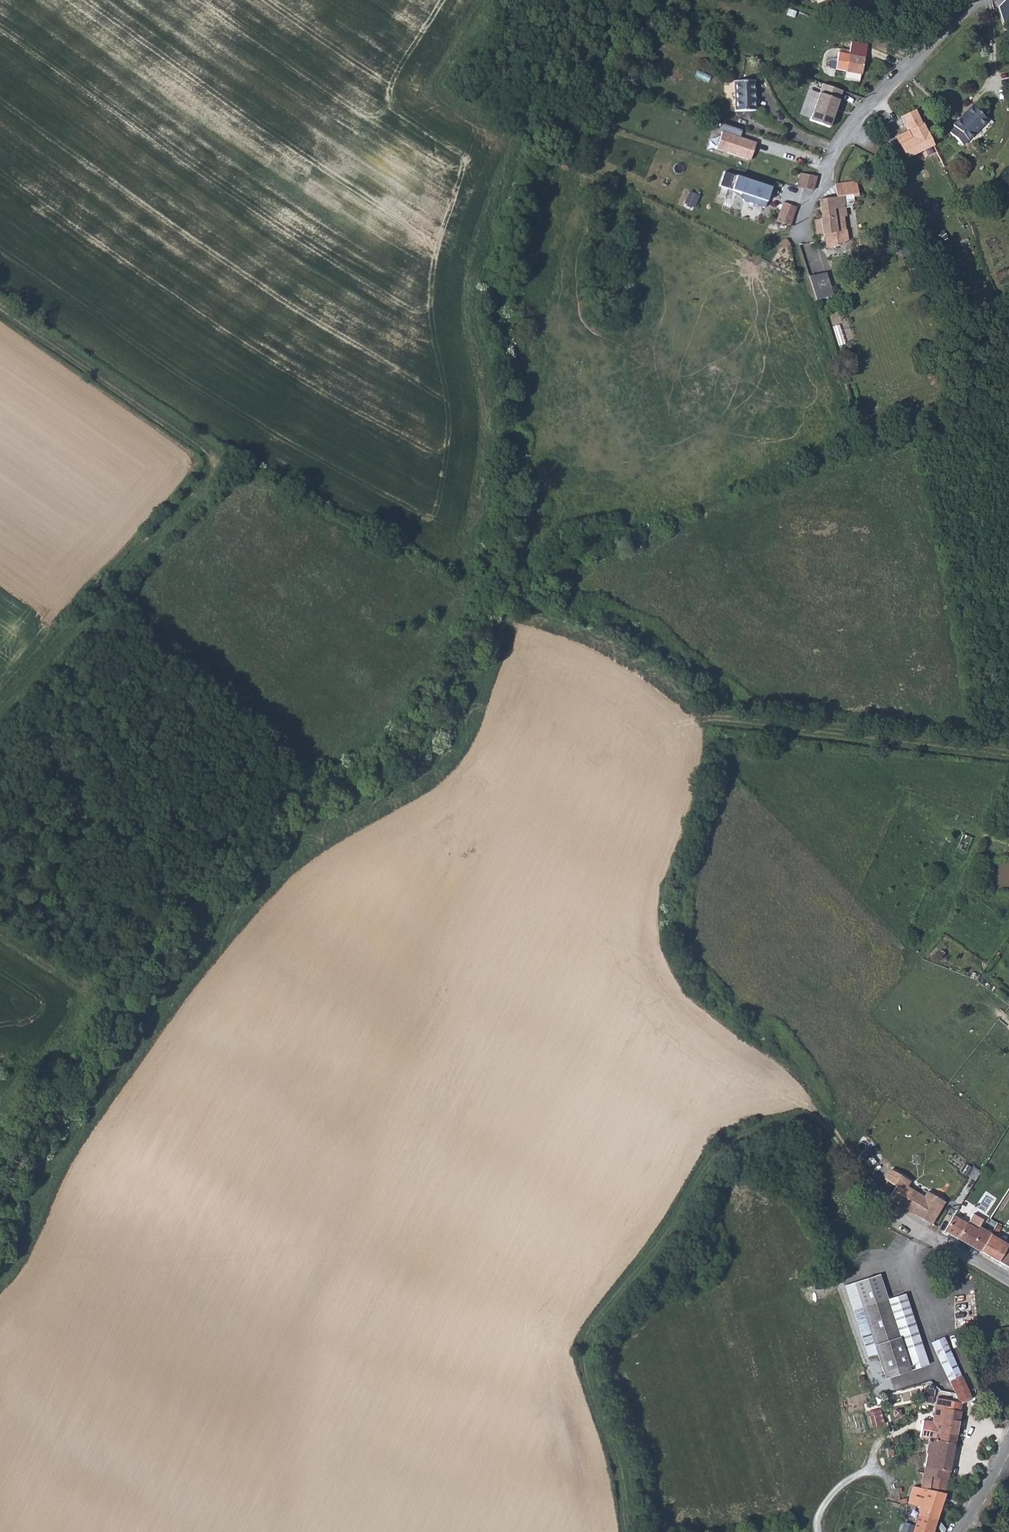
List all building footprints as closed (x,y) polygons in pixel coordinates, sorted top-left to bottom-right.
[(998,7),(1005,32),(1008,28),(1008,0),(1005,0),(998,7)] [(867,45),(851,41),(848,52),(838,50),(836,58),(831,57),(829,66),(843,69),(860,73),(867,45)] [(860,73),(843,69),(842,77),(858,81),(860,73)] [(755,74),(735,74),(735,104),(755,104),(755,74)] [(823,83),(810,122),(830,129),(842,90),(823,83)] [(955,126),(949,132),(962,146),(990,118),(973,104),(953,124),(955,126)] [(917,109),(901,117),(908,130),(896,136),(907,160),(936,146),(917,109)] [(751,160),(757,142),(721,131),(715,150),(751,160)] [(766,208),(773,186),(723,169),(719,185),(742,192),(745,201),(766,208)] [(813,175),(798,173),(797,186),(812,187),(813,175)] [(856,182),(834,185),(836,196),(838,196),(844,195),(851,194),(852,197),(858,196),(856,182)] [(844,195),(838,196),(841,211),(846,210),(844,195)] [(836,196),(819,199),(821,217),(813,219),(816,234),(825,234),(835,233),(835,231),(845,230),(844,220),(842,220),(841,211),(838,196),(836,196)] [(795,209),(782,205),(775,224),(793,230),(795,223),(791,221),(795,209)] [(845,230),(835,231),(835,233),(825,234),(825,239),(828,239),(828,243),(839,243),(846,238),(845,230)] [(824,274),(808,279),(816,302),(832,297),(824,274)] [(967,1175),(974,1179),(979,1171),(971,1167),(967,1175)] [(911,1195),(896,1185),(891,1195),(906,1205),(911,1195)] [(930,1207),(911,1195),(906,1205),(924,1217),(930,1207)] [(971,1213),(968,1219),(959,1215),(950,1229),(983,1248),(992,1231),(979,1224),(982,1219),(971,1213)] [(992,1231),(983,1248),(1000,1258),(1008,1242),(1008,1241),(992,1231)] [(1000,1258),(1008,1262),(1008,1242),(1000,1258)] [(875,1340),(867,1343),(871,1355),(879,1353),(887,1378),(931,1364),(908,1293),(891,1298),(883,1273),(849,1284),(857,1310),(864,1308),(875,1340)] [(875,1340),(864,1308),(857,1310),(867,1343),(875,1340)] [(936,1344),(947,1364),(961,1393),(944,1390),(943,1398),(965,1403),(973,1398),(976,1396),(947,1335),(937,1339),(936,1344)] [(965,1403),(943,1398),(939,1417),(933,1435),(957,1440),(964,1411),(965,1403)] [(879,1409),(867,1411),(871,1427),(883,1424),(879,1409)] [(924,1431),(933,1435),(939,1417),(929,1414),(924,1431)] [(957,1440),(933,1435),(931,1446),(927,1472),(932,1474),(947,1478),(957,1440)] [(908,1497),(895,1531),(926,1531),(947,1478),(932,1474),(931,1479),(925,1477),(923,1481),(914,1478),(912,1485),(908,1497)] [(968,1486),(963,1493),(967,1495),(973,1487),(968,1486)]
